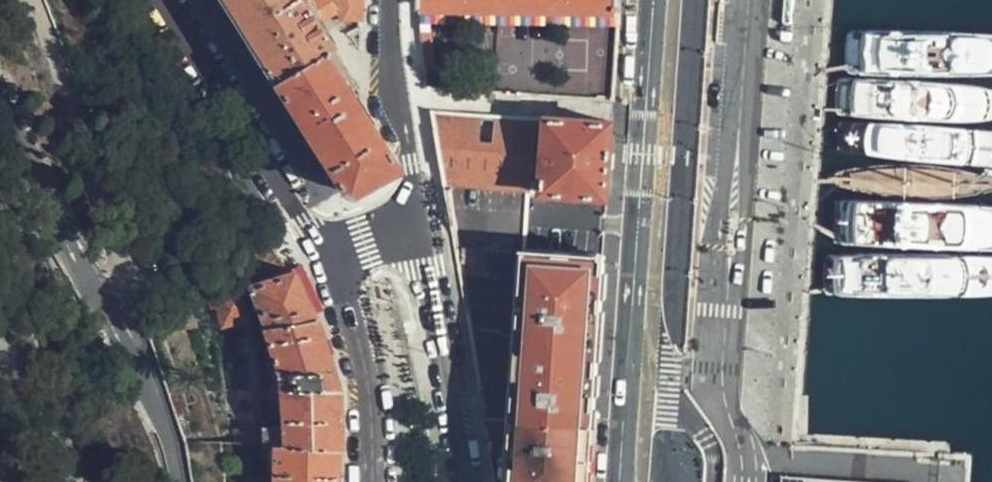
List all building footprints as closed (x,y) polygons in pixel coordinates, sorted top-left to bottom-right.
[(237,28),(271,86),(326,50),(334,44),(326,31),(307,3),(306,0),(221,0),(237,28)] [(307,3),(326,31),(345,20),(362,19),(362,0),(312,0),(307,3)] [(422,6),(431,89),(615,102),(623,0),(422,0),(422,6)] [(326,50),(271,86),(299,129),(343,196),(392,165),(352,104),(359,100),(326,50)] [(544,193),(609,198),(611,163),(614,123),(433,112),(457,248),(525,252),(528,188),(544,189),(544,193)] [(490,253),(466,251),(465,267),(490,268),(490,253)] [(592,444),(596,380),(601,310),(605,256),(525,252),(516,420),(512,481),(589,481),(592,444)] [(258,324),(312,314),(299,289),(290,271),(281,274),(241,287),(258,324)] [(251,317),(240,286),(214,294),(224,325),(251,317)] [(278,446),(336,446),(336,387),(331,372),(312,314),(258,324),(278,373),(278,446)] [(336,479),(336,446),(278,446),(270,446),(270,481),(336,481),(336,479)]
